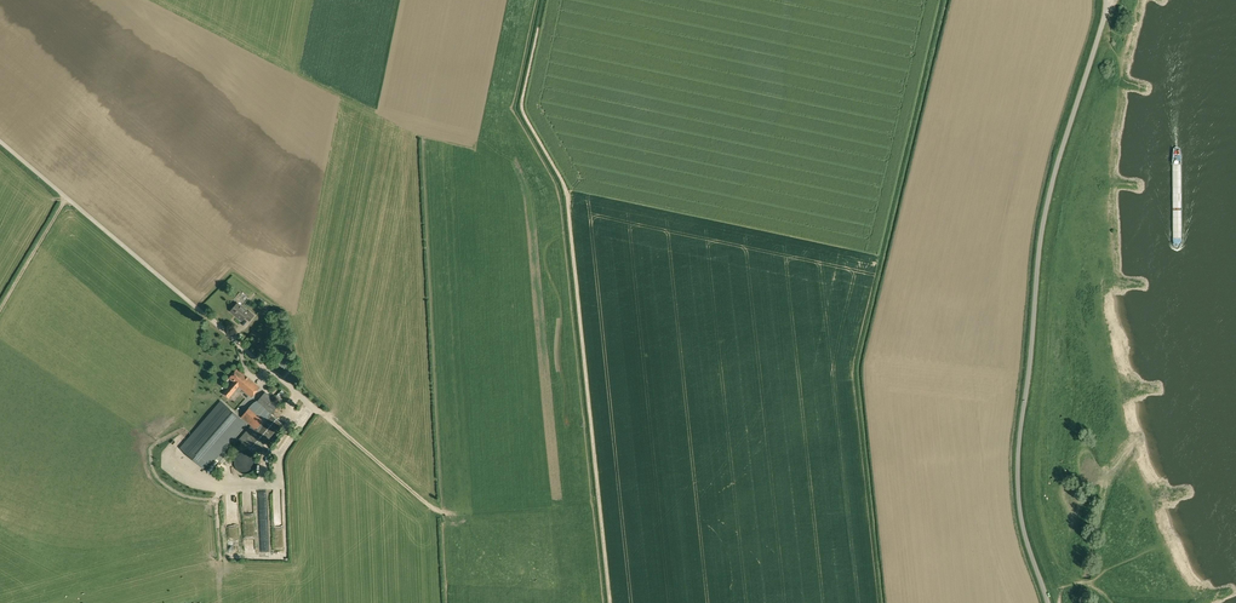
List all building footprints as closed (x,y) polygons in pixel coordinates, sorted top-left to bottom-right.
[(242,321),(245,317),(250,321),(254,315),(250,311),(249,312),(238,303),(231,311),(242,321)] [(260,387),(244,374),(243,373),(242,373),(237,369),(229,378),(233,381),(224,393),(228,398),(230,396),(234,399),(242,389),(251,397),(260,387)] [(251,425),(239,439),(244,444),(256,454),(282,423),(272,414),(280,404),(265,391),(257,401),(255,400),(241,417),(251,425)] [(234,407),(239,412),(251,401),(246,396),(234,407)] [(206,470),(246,423),(221,401),(180,448),(206,470)] [(242,452),(241,453),(239,453),(238,454),(237,456),(236,458),(235,460),(235,462),(235,464),(235,465),(236,468),(237,469),(238,470),(239,471),(241,472),(242,473),(244,473),(246,473),(248,473),(250,472),(252,471),(253,470),(255,468),(255,466),(256,464),(256,462),(256,460),(255,459),(255,457),(254,456),(252,454),(251,453),(249,452),(247,452),(246,452),(244,452),(242,452)]
